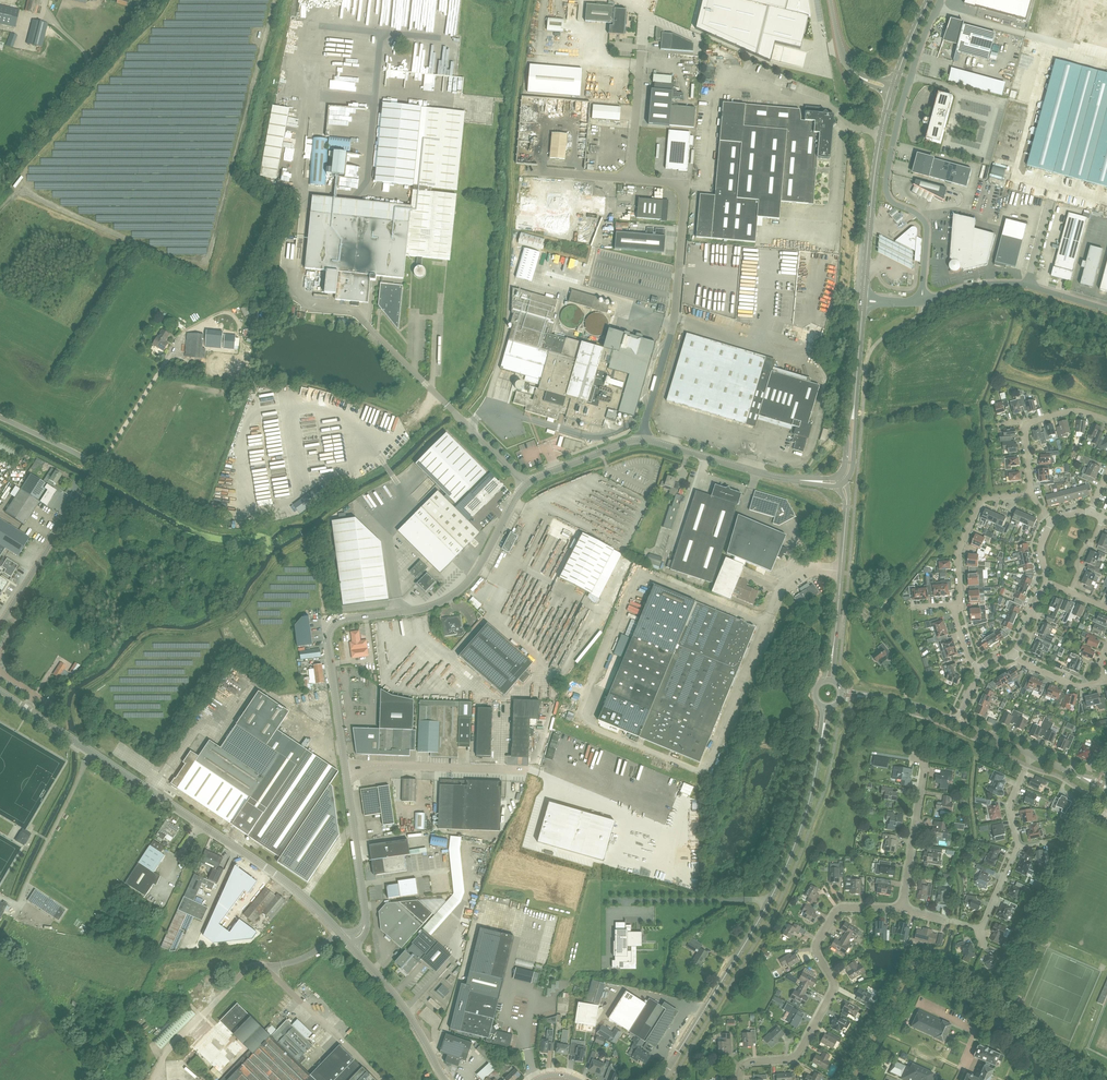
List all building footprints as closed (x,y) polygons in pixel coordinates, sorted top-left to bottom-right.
[(40,0),(28,0),(25,10),(36,13),(38,5),(39,6),(40,0)] [(429,0),(390,0),(390,2),(391,2),(391,9),(394,9),(393,27),(402,28),(402,29),(414,30),(413,36),(420,36),(420,32),(427,32),(429,0)] [(444,0),(441,0),(441,6),(444,6),(443,13),(449,13),(449,0),(444,0)] [(459,36),(463,0),(451,0),(448,29),(451,29),(450,37),(452,38),(452,35),(459,36)] [(696,29),(770,62),(775,42),(801,48),(808,17),(802,16),(805,5),(807,6),(806,0),(703,0),(696,29)] [(976,7),(1026,21),(1031,0),(978,0),(976,7)] [(610,23),(609,34),(624,36),(625,33),(626,33),(626,27),(626,24),(627,24),(627,12),(614,11),(614,6),(587,4),(585,21),(610,23)] [(19,9),(0,5),(0,23),(15,27),(19,9)] [(375,12),(372,12),(371,28),(381,28),(382,13),(375,13),(375,12)] [(1099,12),(1097,25),(1104,26),(1105,12),(1099,12)] [(546,30),(562,31),(563,19),(547,18),(546,30)] [(42,47),(48,23),(33,19),(27,43),(42,47)] [(996,34),(950,21),(944,40),(943,40),(958,43),(956,52),(988,61),(996,34)] [(693,43),(672,33),(663,33),(664,30),(656,27),(655,41),(661,41),(660,49),(671,50),(693,51),(693,43)] [(570,37),(574,37),(574,30),(568,30),(568,34),(565,34),(565,37),(563,37),(563,41),(570,41),(570,37)] [(13,47),(18,35),(10,32),(6,45),(13,47)] [(289,32),(286,51),(298,53),(301,34),(289,32)] [(1078,34),(1076,41),(1087,44),(1089,37),(1078,34)] [(1091,44),(1099,45),(1100,38),(1092,37),(1091,44)] [(1031,41),(1029,50),(1037,51),(1038,43),(1031,41)] [(798,52),(803,64),(812,60),(807,48),(798,52)] [(392,86),(414,87),(415,56),(392,55),(392,86)] [(1040,55),(1039,59),(1030,56),(1028,62),(1041,66),(1044,56),(1040,55)] [(285,76),(286,70),(292,71),(294,59),(285,58),(283,71),(282,71),(282,76),(285,76)] [(1056,60),(1027,166),(1106,187),(1106,74),(1056,60)] [(582,69),(530,65),(528,92),(580,96),(582,69)] [(424,68),(423,90),(462,91),(462,88),(460,88),(460,69),(424,68)] [(1026,68),(1022,90),(1030,91),(1034,70),(1026,68)] [(1005,85),(951,71),(948,82),(1003,97),(1002,95),(1005,85)] [(674,76),(671,76),(653,74),(653,82),(655,82),(654,90),(651,90),(648,123),(669,125),(671,106),(672,98),(683,99),(684,94),(676,93),(677,90),(673,90),(674,76)] [(280,94),(290,95),(293,82),(282,80),(280,94)] [(925,118),(923,123),(928,125),(929,123),(931,124),(929,128),(926,135),(924,139),(941,144),(953,98),(935,93),(936,95),(935,105),(933,115),(931,121),(929,121),(930,119),(925,118)] [(311,212),(305,268),(327,271),(325,293),(336,294),(335,299),(351,301),(351,305),(359,306),(359,302),(368,303),(370,280),(376,280),(376,276),(382,276),(383,276),(403,279),(404,272),(405,267),(406,256),(417,257),(417,265),(422,265),(422,257),(450,260),(457,195),(432,192),(432,187),(457,190),(464,123),(465,111),(383,103),(375,181),(413,185),(411,206),(312,196),(311,212)] [(832,126),(835,123),(825,111),(822,113),(821,111),(822,107),(805,106),(805,116),(801,116),(800,110),(723,103),(722,112),(715,196),(700,194),(696,237),(756,242),(758,217),(779,218),(781,201),(813,203),(817,157),(829,158),(832,126)] [(593,105),(592,118),(614,120),(619,120),(620,107),(615,107),(605,106),(593,105)] [(273,106),(266,144),(282,147),(289,109),(273,106)] [(695,108),(671,106),(669,125),(693,127),(695,108)] [(1014,132),(1016,126),(1008,124),(1007,126),(1011,128),(1010,131),(1014,132)] [(693,145),(693,136),(690,136),(690,132),(669,130),(666,168),(682,169),(682,171),(687,171),(689,145),(693,145)] [(565,159),(567,134),(552,133),(549,158),(565,159)] [(330,136),(328,150),(350,152),(351,138),(330,136)] [(312,138),(309,184),(325,185),(327,158),(329,139),(312,138)] [(330,151),(329,156),(334,157),(332,175),(344,176),(347,153),(330,151)] [(934,159),(919,155),(914,173),(929,177),(934,159)] [(934,159),(929,177),(967,188),(972,170),(934,159)] [(22,178),(20,177),(13,186),(15,188),(22,178)] [(946,191),(947,188),(916,180),(916,183),(915,186),(914,185),(914,186),(935,197),(934,198),(943,203),(946,191)] [(547,229),(571,229),(571,208),(582,208),(582,193),(563,193),(563,189),(553,189),(553,191),(549,191),(549,198),(555,198),(555,202),(560,202),(560,207),(553,207),(553,204),(548,204),(537,204),(537,208),(528,208),(528,207),(523,207),(523,209),(527,209),(527,213),(518,213),(517,230),(547,231),(547,229)] [(584,195),(583,213),(607,214),(608,195),(584,195)] [(637,217),(661,219),(661,221),(667,221),(668,200),(654,198),(654,199),(639,198),(637,217)] [(1088,218),(1069,213),(1052,277),(1059,279),(1063,280),(1064,280),(1071,282),(1088,218)] [(976,220),(954,214),(952,233),(953,233),(952,243),(951,243),(950,259),(952,260),(953,261),(952,262),(951,262),(951,263),(950,263),(950,264),(950,265),(950,266),(950,267),(950,268),(950,269),(950,270),(951,271),(952,271),(952,272),(953,272),(954,272),(955,272),(956,272),(957,272),(958,272),(959,271),(960,271),(960,270),(961,269),(961,268),(963,269),(963,271),(987,265),(996,235),(975,229),(976,220)] [(1016,268),(1027,225),(1007,220),(995,265),(1000,267),(1001,264),(1016,268)] [(592,225),(581,224),(579,242),(590,243),(592,225)] [(916,241),(917,231),(917,230),(917,229),(916,229),(916,228),(915,227),(914,227),(913,227),(912,227),(911,227),(911,228),(895,241),(915,251),(914,261),(920,261),(922,241),(916,241)] [(665,236),(666,229),(656,228),(655,235),(653,235),(654,228),(647,228),(647,234),(616,231),(615,248),(665,253),(666,236),(665,236)] [(544,238),(521,232),(518,243),(541,250),(544,238)] [(913,254),(879,238),(878,254),(911,272),(913,254)] [(1085,269),(1081,284),(1093,288),(1103,250),(1091,247),(1086,262),(1083,262),(1081,268),(1085,269)] [(540,253),(524,248),(516,277),(532,282),(540,253)] [(403,284),(380,282),(378,309),(382,309),(398,329),(403,284)] [(270,302),(270,287),(255,287),(255,301),(270,302)] [(501,367),(501,368),(526,375),(525,380),(538,384),(539,384),(540,384),(538,389),(537,389),(533,400),(529,399),(530,396),(516,392),(513,403),(526,407),(525,411),(548,417),(554,419),(556,419),(557,415),(558,412),(566,414),(565,418),(603,428),(605,419),(605,418),(610,419),(616,421),(618,413),(635,418),(635,417),(650,365),(651,362),(656,343),(642,339),(643,335),(636,333),(635,337),(629,335),(630,333),(624,332),(624,333),(609,329),(608,330),(603,348),(567,338),(566,339),(561,338),(555,336),(552,335),(553,330),(555,323),(552,322),(554,312),(557,300),(521,290),(513,288),(512,297),(511,312),(513,313),(510,323),(513,324),(509,340),(501,367)] [(595,297),(572,290),(569,302),(592,308),(595,297)] [(595,297),(592,308),(607,313),(610,301),(595,297)] [(241,308),(244,316),(250,313),(247,309),(248,308),(247,305),(241,308)] [(583,317),(582,314),(582,312),(580,310),(579,309),(577,307),(575,307),(573,306),(571,306),(569,306),(567,307),(565,308),(563,310),(562,311),(561,313),(561,315),(561,317),(561,319),(562,322),(563,323),(564,325),(566,326),(568,327),(570,328),(572,328),(574,327),(576,327),(578,326),(580,324),(581,323),(582,321),(582,319),(583,317)] [(608,324),(607,322),(607,320),(606,318),(605,316),(603,315),(601,314),(599,313),(597,313),(595,313),(593,314),(592,314),(589,316),(588,318),(587,320),(586,322),(586,324),(586,326),(587,328),(588,330),(589,331),(591,333),(593,334),(594,334),(596,335),(598,335),(601,334),(602,333),(604,332),(606,330),(607,328),(607,326),(608,324)] [(165,341),(170,334),(162,329),(158,336),(157,336),(153,344),(163,351),(168,343),(165,341)] [(207,331),(205,347),(222,348),(223,332),(207,331)] [(187,333),(185,356),(205,358),(205,351),(202,350),(202,346),(203,334),(187,333)] [(811,425),(812,423),(813,423),(813,422),(813,421),(812,421),(811,421),(811,422),(809,422),(820,386),(772,371),(775,360),(687,333),(667,401),(756,427),(759,416),(794,426),(792,431),(795,432),(792,442),(796,443),(794,449),(803,452),(811,425)] [(225,334),(223,348),(234,349),(235,338),(236,335),(225,334)] [(1023,405),(1021,399),(1020,396),(1020,395),(1019,394),(1015,395),(1017,400),(1018,400),(1018,401),(1011,403),(1014,414),(1021,412),(1020,406),(1023,405)] [(1021,399),(1023,405),(1024,412),(1028,411),(1029,413),(1036,411),(1033,400),(1026,402),(1024,395),(1020,396),(1021,399)] [(1006,407),(1009,406),(1007,398),(1004,399),(1002,399),(1001,400),(1002,402),(994,404),(997,414),(1001,413),(1001,415),(1006,414),(1005,412),(1005,410),(1006,410),(1006,409),(1007,409),(1006,407)] [(1067,433),(1070,432),(1067,420),(1059,422),(1061,429),(1057,430),(1059,438),(1068,435),(1067,433)] [(1084,433),(1085,421),(1077,420),(1076,431),(1084,433)] [(1048,432),(1044,433),(1045,434),(1046,440),(1053,438),(1052,435),(1055,434),(1053,424),(1046,426),(1046,427),(1048,432)] [(1089,435),(1087,438),(1092,440),(1092,442),(1097,445),(1102,433),(1099,431),(1101,427),(1093,424),(1088,434),(1089,435)] [(825,441),(829,429),(823,428),(820,440),(825,441)] [(1004,434),(1000,435),(1001,441),(1012,440),(1011,436),(1016,436),(1015,434),(1016,434),(1017,432),(1015,431),(1015,429),(1012,429),(1011,428),(1010,429),(1004,430),(1004,434)] [(1035,430),(1033,430),(1035,436),(1034,436),(1033,437),(1034,439),(1035,439),(1036,439),(1036,441),(1040,439),(1041,444),(1047,443),(1046,440),(1045,434),(1041,435),(1041,433),(1040,429),(1038,429),(1037,428),(1035,429),(1035,430)] [(446,432),(415,463),(455,503),(486,471),(446,432)] [(1097,448),(1104,451),(1106,447),(1106,437),(1103,443),(1100,441),(1097,448)] [(577,450),(578,440),(567,439),(565,448),(577,450)] [(21,451),(0,440),(0,455),(14,462),(21,451)] [(1015,441),(1003,442),(1004,450),(1008,449),(1008,453),(1018,452),(1017,445),(1015,445),(1015,441)] [(1041,458),(1039,460),(1039,465),(1051,463),(1052,463),(1055,463),(1054,459),(1053,458),(1052,454),(1052,451),(1049,451),(1046,451),(1046,454),(1040,455),(1041,458)] [(1012,469),(1011,466),(1020,465),(1019,458),(1013,458),(1012,455),(1004,456),(1006,470),(1012,469)] [(1082,455),(1079,461),(1090,466),(1089,469),(1098,473),(1101,467),(1096,465),(1095,464),(1096,461),(1093,460),(1082,455)] [(1038,474),(1038,476),(1049,475),(1049,469),(1050,469),(1050,465),(1043,466),(1043,469),(1039,470),(1039,473),(1038,474)] [(1082,476),(1081,477),(1088,480),(1089,477),(1090,477),(1095,479),(1098,473),(1089,469),(1088,469),(1084,467),(1082,472),(1082,474),(1082,475),(1082,476)] [(30,474),(20,489),(39,502),(46,507),(56,491),(50,487),(53,482),(55,484),(61,475),(51,468),(46,475),(42,482),(30,474)] [(1007,481),(1021,480),(1020,472),(1014,473),(1014,469),(1006,470),(1007,481)] [(490,473),(455,507),(468,520),(503,485),(490,473)] [(669,493),(676,496),(672,507),(670,506),(663,527),(672,530),(683,496),(676,494),(678,489),(673,487),(676,478),(672,477),(672,475),(668,474),(668,475),(665,482),(662,480),(660,485),(665,487),(665,485),(671,487),(669,493)] [(1052,478),(1052,475),(1049,475),(1038,476),(1039,478),(1040,479),(1040,482),(1047,481),(1048,484),(1054,484),(1054,478),(1052,478)] [(1086,485),(1079,486),(1082,497),(1089,495),(1088,491),(1091,490),(1090,483),(1085,482),(1086,485)] [(669,559),(666,567),(713,582),(737,505),(738,505),(742,493),(730,489),(730,488),(730,487),(730,486),(729,486),(728,486),(727,486),(726,486),(726,487),(726,488),(725,488),(715,485),(711,495),(696,490),(673,561),(669,559)] [(1079,486),(1073,488),(1075,499),(1082,497),(1079,486)] [(1073,488),(1066,490),(1068,500),(1075,499),(1073,488)] [(5,512),(24,525),(39,502),(20,489),(5,512)] [(796,517),(796,516),(794,513),(794,512),(793,512),(792,509),(792,508),(791,508),(789,505),(790,504),(789,504),(787,501),(787,500),(755,490),(749,509),(759,512),(760,513),(775,517),(773,523),(779,525),(787,521),(788,520),(791,519),(791,518),(795,516),(796,517)] [(1059,492),(1062,502),(1068,500),(1066,490),(1059,492)] [(438,491),(398,531),(440,573),(480,533),(468,520),(455,507),(438,491)] [(1059,492),(1052,493),(1055,504),(1062,502),(1059,492)] [(1048,506),(1055,504),(1052,493),(1045,495),(1048,506)] [(991,511),(986,509),(983,514),(981,519),(981,520),(984,522),(982,525),(984,526),(986,523),(991,511)] [(1022,512),(1016,510),(1011,521),(1015,522),(1013,525),(1016,526),(1017,524),(1022,512)] [(996,513),(991,511),(986,523),(988,523),(989,521),(992,522),(996,513)] [(1027,514),(1022,512),(1017,524),(1019,524),(1020,522),(1023,523),(1027,514)] [(1001,515),(996,513),(992,522),(995,524),(994,526),(996,527),(1001,515)] [(1027,514),(1023,523),(1026,525),(1024,530),(1025,531),(1026,530),(1032,516),(1027,514)] [(781,547),(781,545),(786,536),(738,515),(727,553),(771,571),(777,556),(782,558),(784,553),(785,554),(787,549),(781,547)] [(1006,518),(1001,515),(996,527),(995,528),(997,529),(999,525),(1002,527),(1006,518)] [(1032,516),(1026,530),(1028,531),(1030,526),(1033,528),(1037,519),(1032,516)] [(343,605),(388,599),(381,542),(355,518),(332,521),(343,605)] [(18,556),(29,537),(0,519),(0,544),(18,556)] [(510,532),(502,549),(509,552),(513,544),(517,545),(519,541),(516,539),(517,536),(511,533),(510,532)] [(598,598),(621,555),(582,534),(559,577),(598,598)] [(976,534),(973,540),(983,544),(985,540),(989,542),(991,537),(985,535),(983,537),(976,534)] [(1101,539),(1098,545),(1104,548),(1103,551),(1106,553),(1106,542),(1101,539)] [(983,544),(973,540),(971,545),(978,548),(978,552),(984,553),(986,549),(987,546),(983,544)] [(1027,543),(1019,545),(1020,549),(1019,549),(1020,552),(1013,554),(1013,556),(1029,552),(1027,543)] [(1099,551),(1097,554),(1090,550),(1087,556),(1097,560),(1099,557),(1101,558),(1102,556),(1104,557),(1106,554),(1099,551)] [(969,554),(968,560),(978,561),(979,557),(983,557),(984,553),(978,552),(977,555),(969,554)] [(1029,552),(1013,556),(1014,558),(1018,557),(1019,561),(1021,560),(1031,558),(1029,552)] [(647,562),(646,565),(658,570),(659,566),(660,567),(663,557),(650,553),(647,562)] [(1098,568),(1100,568),(1101,566),(1096,564),(1097,560),(1087,556),(1085,562),(1092,565),(1091,568),(1097,571),(1098,568)] [(10,577),(18,565),(7,558),(2,566),(6,569),(4,572),(10,577)] [(725,558),(711,592),(730,599),(732,594),(738,597),(738,598),(753,604),(758,591),(746,586),(748,581),(741,578),(741,580),(738,579),(744,565),(725,558)] [(1019,561),(1019,564),(1018,564),(1018,566),(1032,563),(1031,558),(1021,560),(1019,561)] [(420,560),(409,572),(417,579),(420,576),(422,574),(428,568),(420,560)] [(976,570),(983,570),(985,570),(986,566),(986,564),(986,562),(978,561),(968,560),(968,566),(976,567),(976,570)] [(937,573),(945,572),(945,569),(951,569),(950,561),(939,562),(940,567),(936,567),(937,573)] [(1032,563),(1018,566),(1018,569),(1023,568),(1024,571),(1025,571),(1026,573),(1034,574),(1032,563)] [(983,574),(983,570),(976,570),(976,573),(968,573),(968,579),(983,578),(983,574)] [(1098,576),(1100,577),(1101,574),(1094,571),(1093,574),(1087,571),(1084,577),(1093,581),(1094,578),(1097,579),(1098,576)] [(432,589),(432,587),(431,587),(436,582),(426,572),(423,575),(418,580),(415,583),(425,593),(429,589),(430,590),(432,589)] [(1034,575),(1026,574),(1025,577),(1023,576),(1022,580),(1017,578),(1016,580),(1030,585),(1034,575)] [(1093,592),(1095,589),(1093,588),(1094,585),(1092,584),(1093,581),(1084,577),(1082,583),(1087,586),(1086,589),(1093,592)] [(969,585),(977,585),(977,588),(984,587),(983,578),(968,579),(969,585)] [(934,579),(930,579),(930,582),(931,591),(934,590),(934,596),(942,596),(940,581),(936,582),(936,581),(934,579)] [(946,581),(945,580),(940,580),(940,581),(942,596),(949,595),(948,589),(952,589),(951,581),(946,581)] [(1030,585),(1016,580),(1016,582),(1020,584),(1019,587),(1028,590),(1030,585)] [(799,593),(794,597),(800,605),(805,602),(816,594),(818,593),(813,584),(810,586),(807,582),(799,588),(801,592),(799,593)] [(741,619),(740,621),(654,585),(632,638),(622,634),(614,653),(624,658),(598,720),(632,734),(630,739),(637,742),(639,737),(700,762),(755,627),(745,623),(746,622),(743,621),(743,620),(741,619)] [(925,588),(920,589),(921,600),(928,599),(928,593),(931,593),(931,591),(930,585),(928,585),(924,585),(925,588)] [(914,600),(921,600),(920,589),(915,589),(915,586),(909,587),(910,595),(913,594),(914,600)] [(1019,587),(1017,586),(1015,589),(1012,588),(1012,590),(1014,591),(1025,596),(1028,590),(1019,587)] [(969,591),(970,597),(985,596),(984,587),(977,588),(977,591),(969,591)] [(1025,596),(1014,591),(1013,593),(1016,594),(1014,597),(1016,598),(1014,601),(1022,604),(1025,596)] [(480,610),(485,605),(475,596),(470,601),(480,610)] [(978,603),(978,606),(985,605),(985,600),(985,596),(970,597),(970,603),(978,603)] [(1051,603),(1050,606),(1055,609),(1054,612),(1053,612),(1051,616),(1055,618),(1063,600),(1060,598),(1060,599),(1054,597),(1052,601),(1052,600),(1051,603)] [(1009,600),(1006,609),(1018,614),(1021,605),(1009,600)] [(1066,601),(1061,610),(1067,612),(1065,616),(1062,622),(1066,623),(1067,620),(1068,618),(1072,610),(1075,603),(1072,602),(1071,603),(1066,601)] [(0,605),(0,608),(4,613),(10,608),(4,602),(0,605)] [(1068,618),(1067,620),(1071,621),(1072,618),(1075,619),(1076,616),(1080,618),(1084,607),(1078,604),(1075,611),(1072,610),(1068,618)] [(970,609),(971,615),(986,614),(986,610),(985,605),(978,606),(979,608),(970,609)] [(1007,615),(1016,619),(1018,614),(1004,608),(1004,610),(1008,612),(1007,615)] [(987,618),(986,618),(986,614),(971,615),(971,621),(979,621),(980,624),(988,621),(987,618)] [(1106,622),(1106,617),(1105,616),(1106,616),(1103,614),(1103,615),(1099,614),(1097,619),(1094,618),(1092,621),(1106,627),(1106,626),(1106,624),(1106,623),(1106,622)] [(1013,624),(1016,619),(1007,615),(1006,619),(1003,617),(1002,620),(1013,624)] [(313,645),(309,616),(303,617),(295,626),(297,647),(313,645)] [(443,618),(445,636),(457,634),(458,636),(462,636),(465,632),(465,627),(462,628),(460,616),(443,618)] [(934,626),(936,631),(946,628),(944,621),(938,622),(937,619),(929,621),(931,627),(934,626)] [(1009,634),(1013,624),(1002,620),(1001,622),(1004,623),(1002,626),(1004,626),(1003,629),(1009,634)] [(1055,630),(1056,628),(1057,624),(1052,622),(1051,625),(1043,622),(1041,627),(1051,632),(1052,628),(1055,630)] [(526,671),(533,662),(487,623),(459,656),(504,695),(518,679),(523,683),(530,675),(526,671)] [(1091,632),(1096,634),(1101,636),(1103,631),(1104,632),(1106,628),(1093,623),(1091,627),(1092,630),(1091,632)] [(1052,643),(1054,637),(1049,635),(1051,632),(1041,627),(1038,633),(1046,636),(1044,639),(1052,643)] [(943,640),(942,636),(948,635),(946,628),(936,631),(937,635),(934,636),(935,642),(952,637),(943,640)] [(994,628),(992,630),(993,631),(999,641),(1008,635),(1002,630),(1000,631),(999,630),(996,632),(994,628)] [(359,630),(351,631),(352,642),(350,642),(352,658),(368,656),(366,640),(360,640),(359,630)] [(992,634),(989,636),(994,644),(999,641),(993,631),(991,632),(992,634)] [(1083,631),(1081,636),(1086,638),(1086,639),(1089,640),(1087,644),(1093,647),(1093,646),(1097,648),(1100,642),(1093,639),(1094,636),(1083,631)] [(982,634),(980,635),(983,640),(980,642),(980,643),(977,645),(981,652),(989,647),(983,636),(982,634)] [(985,635),(983,636),(989,647),(994,644),(989,636),(986,638),(985,635)] [(935,642),(938,641),(941,652),(956,647),(953,640),(953,641),(952,637),(935,642)] [(1033,646),(1043,650),(1044,647),(1049,649),(1051,644),(1044,641),(1042,643),(1035,640),(1033,646)] [(880,664),(892,655),(882,643),(877,647),(879,650),(871,656),(876,662),(877,661),(880,664)] [(1093,659),(1095,653),(1088,650),(1089,647),(1083,644),(1081,649),(1084,651),(1082,655),(1088,658),(1089,657),(1093,659)] [(1043,657),(1043,656),(1043,655),(1041,654),(1043,650),(1033,646),(1030,652),(1037,655),(1036,658),(1042,660),(1043,657)] [(926,647),(921,652),(924,656),(930,652),(926,647)] [(944,662),(946,662),(953,660),(952,656),(958,654),(956,647),(941,652),(944,662)] [(301,659),(321,656),(320,649),(300,651),(301,659)] [(1072,659),(1070,663),(1080,667),(1083,661),(1076,658),(1077,655),(1070,652),(1068,655),(1070,656),(1069,657),(1070,658),(1072,659)] [(75,662),(69,672),(74,675),(80,665),(75,662)] [(946,674),(947,675),(948,675),(947,679),(957,684),(961,677),(956,675),(953,667),(956,666),(955,662),(947,664),(943,666),(945,673),(946,674)] [(1070,663),(1068,668),(1063,666),(1062,669),(1069,673),(1071,670),(1078,673),(1080,667),(1070,663)] [(310,680),(311,684),(324,682),(322,664),(314,665),(315,669),(313,669),(313,668),(309,669),(310,680)] [(58,665),(52,674),(58,677),(61,679),(62,678),(63,678),(64,679),(69,673),(58,665)] [(1008,672),(1014,682),(1018,680),(1018,678),(1017,676),(1020,674),(1016,667),(1008,672)] [(1008,683),(1010,685),(1014,682),(1008,672),(1003,675),(1008,683)] [(1005,685),(1008,683),(1003,675),(998,678),(1005,689),(1007,688),(1005,685)] [(309,677),(301,677),(303,691),(311,690),(310,684),(309,677)] [(1030,688),(1033,689),(1038,679),(1032,677),(1029,683),(1026,681),(1024,688),(1028,690),(1029,689),(1030,688)] [(1000,691),(1003,689),(1005,688),(1005,689),(998,678),(989,683),(995,689),(998,688),(1000,691)] [(1039,692),(1038,694),(1041,695),(1044,689),(1041,688),(1043,682),(1038,679),(1033,689),(1039,692)] [(988,684),(984,694),(997,700),(998,698),(993,696),(995,693),(994,692),(995,690),(988,684)] [(1046,695),(1052,697),(1056,687),(1051,685),(1048,691),(1045,689),(1042,696),(1045,697),(1046,695)] [(1055,706),(1058,708),(1063,697),(1059,696),(1062,690),(1056,687),(1052,697),(1055,699),(1055,700),(1056,702),(1057,702),(1055,706)] [(379,729),(352,728),(356,754),(410,756),(410,750),(415,750),(416,731),(412,730),(413,700),(391,695),(380,689),(379,729)] [(307,882),(339,835),(333,786),(330,784),(338,772),(277,730),(289,713),(259,692),(237,725),(237,724),(221,748),(210,740),(199,756),(191,751),(183,763),(186,764),(174,781),(174,780),(172,783),(280,857),(277,862),(307,882)] [(1075,706),(1077,695),(1069,693),(1067,701),(1064,700),(1062,707),(1069,709),(1070,704),(1075,706)] [(1100,707),(1100,709),(1106,708),(1104,699),(1100,700),(1099,693),(1092,695),(1094,705),(1097,705),(1098,707),(1099,707),(1100,707)] [(996,700),(984,694),(981,699),(990,703),(992,700),(995,701),(996,700)] [(1095,709),(1094,705),(1092,695),(1085,697),(1087,703),(1083,704),(1084,711),(1095,709)] [(990,703),(981,699),(979,704),(990,709),(991,707),(989,706),(990,703)] [(514,700),(512,756),(529,757),(529,735),(533,735),(534,726),(537,726),(537,719),(539,719),(540,700),(514,700)] [(470,751),(472,703),(420,701),(418,752),(431,752),(431,756),(458,757),(458,751),(470,751)] [(988,708),(990,709),(979,704),(975,713),(986,718),(988,714),(986,713),(988,708)] [(491,756),(492,708),(478,707),(477,755),(491,756)] [(1013,725),(1014,723),(1013,723),(1018,712),(1014,710),(1011,715),(1005,713),(1001,722),(1009,726),(1010,723),(1013,725)] [(1017,725),(1016,727),(1023,730),(1027,721),(1022,718),(1023,714),(1018,712),(1013,723),(1014,723),(1017,725)] [(1050,719),(1045,717),(1040,728),(1038,727),(1038,726),(1038,725),(1038,724),(1037,724),(1035,724),(1030,735),(1037,738),(1038,736),(1042,737),(1042,736),(1049,721),(1050,719)] [(1054,723),(1049,721),(1042,736),(1046,737),(1045,740),(1052,743),(1056,733),(1050,731),(1054,723)] [(549,746),(546,758),(552,760),(560,735),(554,733),(550,746),(549,746)] [(1075,737),(1070,734),(1067,740),(1061,738),(1057,747),(1065,750),(1066,748),(1069,749),(1075,737)] [(1099,755),(1103,746),(1095,742),(1093,743),(1091,748),(1084,745),(1082,746),(1078,754),(1079,757),(1087,760),(1090,759),(1093,752),(1099,755)] [(888,758),(874,756),(872,765),(880,766),(880,764),(886,765),(888,758)] [(907,786),(908,784),(910,784),(911,778),(908,777),(909,774),(911,775),(912,769),(898,767),(898,772),(893,772),(892,778),(901,780),(900,785),(907,786)] [(937,775),(936,783),(940,783),(939,788),(948,789),(948,784),(947,784),(948,780),(952,781),(953,773),(946,771),(941,771),(941,775),(937,775)] [(1005,775),(995,771),(992,776),(995,778),(989,791),(999,796),(1000,795),(1001,796),(1002,796),(1003,796),(1004,795),(1004,794),(1004,792),(1003,791),(1002,790),(1006,782),(1003,780),(1005,775)] [(1045,785),(1048,780),(1036,775),(1034,780),(1032,779),(1029,785),(1039,789),(1041,784),(1045,785)] [(405,779),(404,802),(424,802),(424,795),(422,795),(422,787),(419,787),(419,779),(405,779)] [(452,831),(452,829),(500,831),(502,781),(440,779),(438,828),(448,829),(448,831),(452,831)] [(389,785),(378,787),(361,789),(364,816),(381,813),(383,825),(394,823),(389,785)] [(896,801),(897,793),(888,791),(889,788),(882,787),(881,794),(884,794),(884,799),(896,801)] [(1036,799),(1037,796),(1026,791),(1025,796),(1026,798),(1025,801),(1035,806),(1037,802),(1036,799)] [(951,812),(953,804),(949,803),(951,796),(944,795),(943,802),(937,801),(936,810),(951,812)] [(1054,801),(1051,807),(1055,809),(1056,806),(1063,809),(1061,812),(1066,814),(1067,811),(1068,808),(1069,808),(1072,802),(1067,799),(1064,798),(1065,797),(1062,795),(1060,798),(1059,799),(1056,797),(1054,801)] [(549,802),(538,842),(604,861),(615,821),(549,802)] [(991,820),(1001,817),(998,804),(988,806),(991,820)] [(1021,811),(1021,816),(1022,816),(1023,816),(1024,823),(1032,821),(1036,820),(1036,819),(1036,816),(1035,815),(1033,816),(1031,809),(1021,811)] [(417,830),(427,830),(427,812),(417,812),(417,830)] [(887,829),(894,830),(895,826),(901,827),(902,819),(896,818),(897,816),(893,815),(894,813),(887,812),(886,820),(889,820),(889,825),(887,824),(887,829)] [(168,833),(174,837),(180,828),(169,821),(162,832),(160,830),(156,835),(164,840),(168,833)] [(951,840),(952,834),(948,833),(949,830),(945,830),(946,827),(948,828),(949,823),(940,822),(939,829),(933,828),(932,836),(947,838),(947,840),(951,840)] [(1004,835),(1005,834),(1004,827),(999,828),(998,824),(992,826),(996,841),(1005,839),(1004,835)] [(1041,837),(1040,836),(1043,836),(1043,835),(1042,831),(1041,830),(1039,831),(1039,830),(1038,830),(1037,824),(1030,826),(1031,832),(1029,832),(1030,839),(1041,837)] [(24,845),(29,837),(31,833),(23,828),(20,832),(21,832),(20,833),(16,840),(24,845)] [(895,852),(897,840),(895,840),(896,836),(883,834),(882,839),(885,840),(884,850),(895,852)] [(430,844),(446,847),(448,838),(432,836),(430,844)] [(369,845),(372,860),(410,854),(408,839),(369,845)] [(125,883),(146,896),(159,876),(154,873),(165,855),(161,852),(164,847),(154,840),(125,883)] [(996,858),(1000,850),(993,847),(989,855),(988,854),(984,862),(985,863),(988,865),(988,864),(994,866),(998,858),(996,858)] [(200,862),(213,868),(209,879),(218,883),(224,869),(219,867),(221,862),(218,861),(220,856),(206,849),(200,862)] [(924,857),(924,861),(937,863),(938,861),(941,861),(943,850),(933,849),(932,853),(925,852),(925,853),(923,853),(923,856),(924,857)] [(1046,864),(1050,863),(1048,852),(1044,853),(1043,850),(1041,850),(1040,849),(1039,851),(1036,851),(1037,854),(1035,857),(1034,859),(1037,861),(1038,860),(1038,861),(1040,860),(1042,862),(1045,861),(1046,864)] [(1024,853),(1022,858),(1017,871),(1022,873),(1023,874),(1023,875),(1024,875),(1025,875),(1026,875),(1028,869),(1035,871),(1033,865),(1031,864),(1032,861),(1030,861),(1031,858),(1031,856),(1024,853)] [(407,870),(405,855),(410,854),(372,860),(374,875),(407,870)] [(876,864),(875,873),(876,874),(879,874),(880,874),(880,873),(894,874),(895,866),(888,865),(888,862),(879,860),(879,864),(876,863),(876,864)] [(990,881),(991,878),(988,877),(990,873),(986,872),(988,868),(978,864),(976,868),(982,870),(980,874),(979,877),(975,878),(977,881),(975,884),(979,886),(980,889),(983,888),(986,889),(988,886),(991,885),(990,881)] [(257,882),(235,866),(199,945),(249,939),(255,932),(239,920),(229,933),(219,925),(244,891),(248,894),(257,882)] [(843,875),(844,866),(839,866),(839,868),(830,868),(829,882),(838,882),(839,875),(843,875)] [(195,874),(183,898),(178,909),(194,917),(202,920),(208,907),(194,901),(202,883),(213,888),(215,883),(195,874)] [(864,886),(864,877),(860,877),(860,880),(851,879),(851,882),(845,881),(845,890),(851,890),(851,893),(860,893),(860,886),(864,886)] [(398,883),(386,885),(388,898),(418,894),(416,878),(398,880),(398,883)] [(890,894),(892,885),(885,884),(886,880),(884,880),(885,879),(880,878),(880,879),(876,878),(875,883),(878,883),(877,892),(890,894)] [(931,894),(933,885),(928,884),(928,886),(924,886),(925,880),(920,879),(920,881),(919,881),(918,885),(919,885),(917,899),(926,900),(927,893),(931,894)] [(1017,881),(1015,886),(1012,885),(1011,888),(1009,889),(1010,891),(1008,894),(1011,896),(1012,898),(1015,897),(1018,898),(1021,891),(1024,892),(1025,890),(1027,891),(1029,887),(1017,881)] [(814,905),(817,899),(813,896),(818,889),(811,885),(805,895),(809,897),(807,901),(814,905)] [(271,919),(286,900),(278,893),(276,896),(266,887),(243,914),(254,922),(262,912),(271,919)] [(946,903),(948,888),(939,887),(936,903),(940,904),(940,902),(946,903)] [(35,889),(27,900),(58,921),(66,909),(35,889)] [(975,909),(979,910),(980,908),(981,907),(981,906),(982,904),(975,901),(977,896),(968,895),(965,901),(966,901),(965,903),(967,908),(970,907),(971,907),(972,910),(975,909)] [(401,948),(424,923),(433,913),(418,900),(386,903),(379,911),(381,930),(401,948)] [(1003,903),(997,916),(1003,918),(1004,916),(1007,918),(1012,908),(1015,909),(1017,905),(1011,902),(1009,906),(1003,903)] [(33,908),(26,903),(23,906),(31,911),(33,908)] [(813,923),(817,916),(810,911),(812,908),(806,905),(802,911),(805,913),(803,917),(813,923)] [(178,909),(159,953),(175,952),(183,934),(186,935),(194,917),(178,909)] [(525,915),(513,963),(552,973),(564,925),(525,915)] [(886,937),(887,930),(883,930),(883,922),(875,921),(875,933),(880,933),(879,937),(886,937)] [(860,936),(862,932),(845,922),(841,929),(845,932),(842,937),(849,941),(852,936),(854,937),(856,934),(860,936)] [(907,941),(909,933),(905,932),(907,924),(899,922),(898,928),(892,926),(892,933),(897,934),(897,933),(901,934),(900,939),(907,941)] [(1003,936),(1007,928),(996,923),(992,931),(994,932),(991,940),(998,943),(1001,935),(1003,936)] [(789,924),(783,934),(790,938),(794,931),(797,933),(798,931),(800,927),(794,924),(793,927),(789,924)] [(492,1026),(514,936),(480,928),(466,984),(460,983),(448,1030),(459,1033),(460,1031),(486,1037),(485,1041),(509,1047),(512,1034),(496,1030),(499,1027),(497,1024),(494,1026),(492,1026)] [(612,960),(612,967),(623,967),(623,962),(631,962),(631,946),(642,946),(642,932),(631,932),(631,928),(625,928),(625,930),(615,930),(615,960),(612,960)] [(934,943),(936,934),(931,933),(932,930),(923,928),(923,931),(917,930),(915,938),(934,943)] [(406,951),(396,962),(401,967),(400,968),(402,969),(403,968),(407,973),(412,967),(413,968),(418,962),(419,963),(421,961),(420,960),(421,959),(436,972),(451,955),(423,930),(418,935),(412,943),(413,944),(408,949),(408,950),(407,952),(406,951)] [(853,943),(849,941),(842,937),(839,942),(835,939),(830,946),(844,954),(848,947),(850,948),(852,946),(853,946),(854,944),(853,944),(853,943)] [(702,963),(708,953),(698,946),(700,943),(691,938),(686,946),(695,951),(696,949),(699,950),(692,962),(700,967),(700,966),(701,967),(703,963),(702,963)] [(969,957),(975,956),(971,943),(965,945),(964,941),(957,943),(958,947),(961,946),(965,957),(964,957),(962,960),(968,963),(970,959),(969,957)] [(1005,963),(1008,957),(997,952),(995,956),(993,956),(988,954),(984,962),(986,963),(986,964),(986,965),(986,966),(987,967),(989,968),(991,968),(992,968),(993,967),(993,966),(997,968),(1000,961),(1005,963)] [(790,967),(799,961),(795,954),(788,958),(786,955),(779,959),(783,965),(787,963),(790,967)] [(859,962),(857,960),(855,961),(849,964),(852,970),(847,972),(851,979),(865,971),(861,964),(858,966),(857,964),(859,962)] [(516,967),(513,979),(531,983),(532,983),(537,984),(539,973),(534,972),(534,971),(516,967)] [(815,973),(805,968),(799,979),(803,982),(800,987),(806,990),(809,985),(812,987),(816,979),(812,977),(815,973)] [(447,980),(451,984),(455,979),(451,975),(447,980)] [(1096,1002),(1103,1005),(1106,996),(1106,977),(1096,1002)] [(605,984),(592,980),(586,1001),(599,1005),(605,984)] [(436,992),(443,998),(450,991),(442,985),(436,992)] [(790,998),(794,1000),(792,1004),(798,1007),(800,1003),(804,1005),(808,998),(803,995),(806,990),(800,987),(798,992),(794,990),(790,998)] [(868,1001),(871,994),(859,988),(855,995),(862,998),(860,1002),(866,1005),(865,1007),(872,1010),(875,1005),(868,1001)] [(626,991),(609,1018),(630,1032),(630,1033),(635,1037),(633,1040),(635,1041),(642,1045),(644,1040),(656,1048),(679,1011),(664,1002),(662,1006),(649,998),(646,1004),(626,991)] [(436,1002),(434,1000),(431,997),(428,1001),(438,1010),(441,1006),(436,1002)] [(855,1017),(859,1009),(844,1001),(843,1004),(844,1005),(842,1010),(855,1017)] [(599,1006),(578,1002),(575,1023),(595,1026),(599,1006)] [(202,1056),(219,1039),(226,1045),(235,1036),(237,1038),(250,1050),(252,1052),(263,1041),(283,1061),(265,1079),(317,1079),(310,1074),(300,1064),(265,1030),(237,1003),(194,1047),(202,1056)] [(785,1020),(786,1020),(790,1023),(790,1024),(796,1028),(804,1014),(793,1008),(793,1007),(787,1003),(783,1009),(789,1013),(785,1020)] [(161,1049),(196,1014),(187,1005),(153,1041),(161,1049)] [(943,1042),(951,1024),(942,1020),(942,1021),(919,1010),(912,1026),(934,1037),(934,1038),(943,1042)] [(847,1028),(850,1022),(843,1018),(841,1021),(834,1018),(831,1024),(833,1026),(832,1028),(839,1032),(840,1030),(841,1030),(843,1026),(847,1028)] [(287,1020),(277,1029),(271,1023),(265,1030),(300,1064),(306,1058),(303,1055),(312,1045),(306,1039),(312,1033),(298,1019),(292,1025),(287,1020)] [(621,1032),(616,1028),(613,1033),(601,1026),(597,1032),(614,1043),(621,1032)] [(771,1047),(776,1042),(775,1041),(784,1034),(777,1027),(773,1031),(772,1030),(763,1038),(771,1047)] [(541,1052),(548,1053),(548,1045),(552,1045),(553,1030),(547,1029),(546,1040),(543,1040),(542,1041),(541,1041),(541,1047),(542,1047),(541,1052)] [(556,1053),(562,1054),(565,1032),(564,1032),(565,1030),(563,1029),(560,1044),(558,1043),(556,1053)] [(752,1039),(756,1039),(755,1029),(751,1030),(751,1032),(742,1033),(743,1047),(752,1046),(752,1039)] [(472,1042),(446,1033),(440,1052),(447,1055),(445,1062),(458,1066),(461,1059),(466,1061),(472,1042)] [(718,1054),(726,1053),(726,1045),(730,1045),(730,1033),(722,1033),(722,1041),(718,1041),(718,1054)] [(839,1041),(841,1038),(832,1034),(831,1037),(824,1033),(820,1042),(832,1048),(837,1040),(839,1041)] [(283,1061),(263,1041),(252,1052),(250,1050),(244,1056),(239,1052),(243,1048),(235,1039),(237,1038),(235,1036),(226,1045),(219,1039),(202,1056),(219,1072),(236,1054),(241,1059),(221,1079),(265,1079),(283,1061)] [(611,1042),(606,1040),(604,1046),(612,1049),(613,1047),(611,1043),(611,1042)] [(642,1045),(635,1041),(631,1048),(636,1051),(632,1057),(637,1061),(638,1058),(645,1063),(650,1056),(639,1049),(642,1045)] [(582,1058),(583,1056),(585,1057),(586,1048),(577,1046),(578,1043),(571,1042),(570,1052),(576,1053),(575,1060),(582,1062),(582,1059),(583,1059),(583,1058),(582,1058)] [(310,1074),(317,1079),(347,1079),(362,1065),(340,1044),(310,1074)] [(993,1069),(990,1069),(992,1064),(994,1065),(997,1060),(1000,1061),(1003,1056),(982,1047),(982,1046),(980,1045),(978,1046),(977,1048),(977,1049),(975,1053),(974,1054),(974,1055),(975,1058),(977,1058),(978,1058),(986,1062),(984,1066),(981,1073),(976,1071),(974,1077),(967,1074),(964,1079),(988,1079),(993,1069)] [(596,1052),(593,1051),(588,1063),(590,1063),(591,1065),(589,1070),(590,1070),(590,1071),(595,1073),(599,1062),(593,1059),(596,1052)] [(827,1060),(830,1055),(823,1052),(821,1057),(816,1054),(812,1061),(826,1069),(829,1062),(827,1060)] [(507,1071),(510,1074),(515,1079),(520,1074),(515,1069),(511,1066),(509,1068),(507,1065),(506,1064),(505,1064),(502,1060),(500,1063),(503,1066),(507,1071)] [(605,1064),(599,1062),(595,1073),(600,1075),(600,1074),(601,1074),(604,1067),(607,1068),(610,1062),(607,1060),(605,1064)] [(890,1072),(900,1076),(901,1076),(902,1077),(902,1078),(906,1079),(934,1079),(935,1079),(932,1077),(933,1074),(933,1073),(913,1064),(912,1064),(910,1068),(907,1066),(907,1067),(905,1066),(895,1061),(890,1072)] [(362,1065),(347,1079),(377,1079),(362,1065)] [(607,1079),(617,1079),(618,1077),(617,1077),(618,1075),(611,1072),(613,1067),(610,1066),(607,1074),(609,1075),(607,1079)] [(826,1078),(821,1076),(821,1075),(815,1072),(812,1077),(807,1074),(805,1078),(801,1078),(801,1079),(825,1079),(826,1078)]
